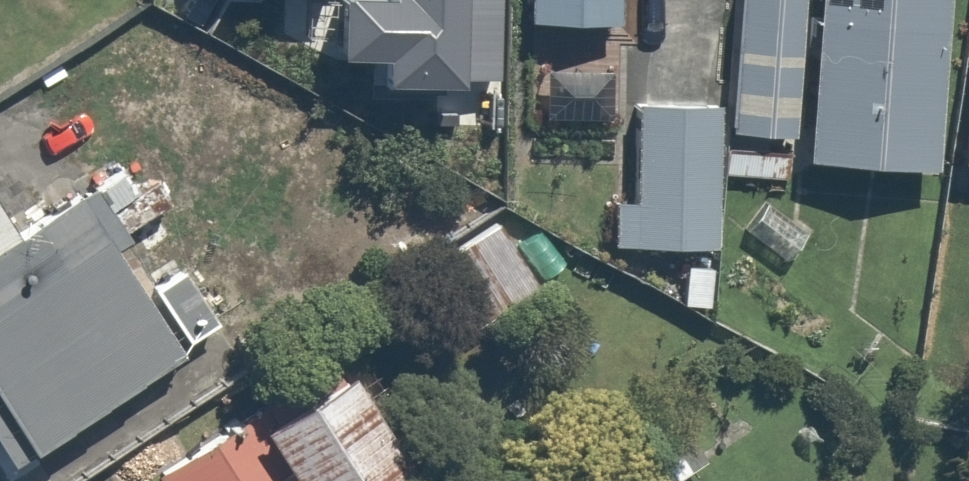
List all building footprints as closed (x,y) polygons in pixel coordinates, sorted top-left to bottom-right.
[(409,98),(499,100),(501,0),(410,0),(409,98)] [(523,28),(625,30),(625,0),(524,0),(523,28)] [(807,0),(734,0),(725,136),(798,141),(807,0)] [(810,170),(947,174),(952,0),(815,0),(810,170)] [(712,259),(721,107),(638,102),(632,199),(613,198),(610,253),(712,259)] [(41,460),(219,339),(173,271),(143,291),(116,250),(142,233),(106,180),(18,239),(0,213),(0,396),(41,460)] [(810,235),(763,198),(738,229),(785,266),(810,235)] [(541,287),(484,203),(391,267),(447,350),(541,287)] [(269,438),(296,480),(404,480),(416,473),(357,381),(269,438)] [(0,396),(0,456),(14,477),(41,460),(0,396)] [(269,438),(256,418),(164,477),(166,480),(296,480),(269,438)]
